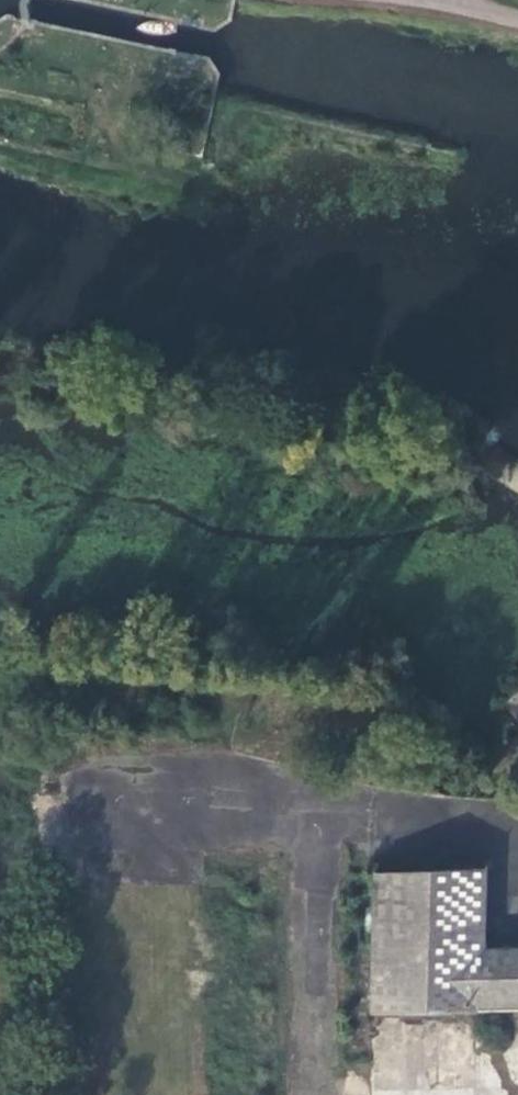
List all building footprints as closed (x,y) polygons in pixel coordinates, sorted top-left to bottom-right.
[(462,937),(465,855),(366,859),(365,830),(335,831),(334,861),(328,862),(326,1000),(350,1000),(350,1003),(517,998),(517,935),(462,937)] [(350,1003),(352,1012),(353,1094),(517,1094),(517,998),(350,1003)]
